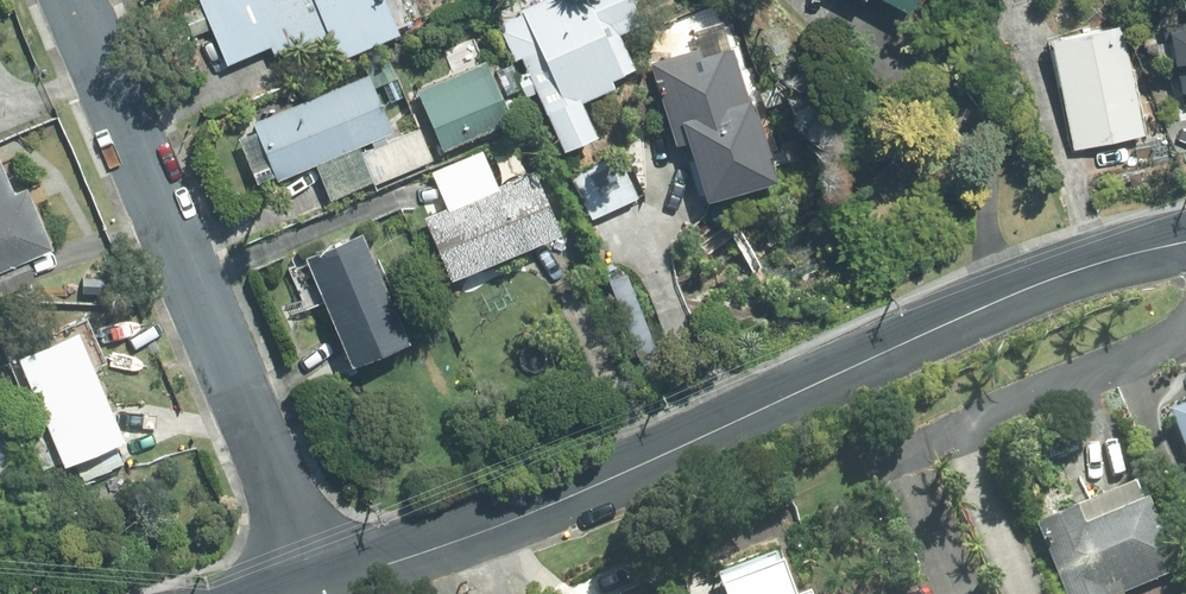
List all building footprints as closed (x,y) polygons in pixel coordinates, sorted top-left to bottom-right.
[(228,62),(271,44),(279,62),(333,39),(340,56),(402,30),(389,0),(201,0),(228,62)] [(566,146),(599,131),(585,99),(618,84),(615,77),(637,67),(621,32),(644,21),(635,0),(537,0),(522,7),(525,12),(500,24),(515,58),(524,54),(566,146)] [(1122,21),(1053,36),(1077,146),(1146,132),(1122,21)] [(1170,26),(1185,106),(1185,23),(1170,26)] [(732,37),(654,61),(678,140),(691,136),(710,194),(778,173),(754,97),(751,98),(732,37)] [(489,59),(421,88),(446,147),(514,119),(489,59)] [(372,74),(256,122),(280,178),(319,161),(334,198),(436,156),(423,126),(398,136),(372,74)] [(450,205),(428,215),(454,276),(565,229),(539,168),(499,185),(484,149),(435,169),(450,205)] [(574,175),(593,215),(639,193),(620,153),(574,175)] [(0,154),(0,268),(54,245),(29,184),(16,190),(1,154),(0,154)] [(366,231),(309,255),(354,360),(410,337),(366,231)] [(82,330),(21,356),(65,461),(127,435),(82,330)] [(1170,408),(1185,446),(1185,401),(1170,408)] [(0,439),(0,474),(5,475),(13,442),(0,439)] [(1036,522),(1066,593),(1124,593),(1122,589),(1173,568),(1137,480),(1036,522)] [(780,557),(720,580),(726,593),(794,593),(780,557)]
